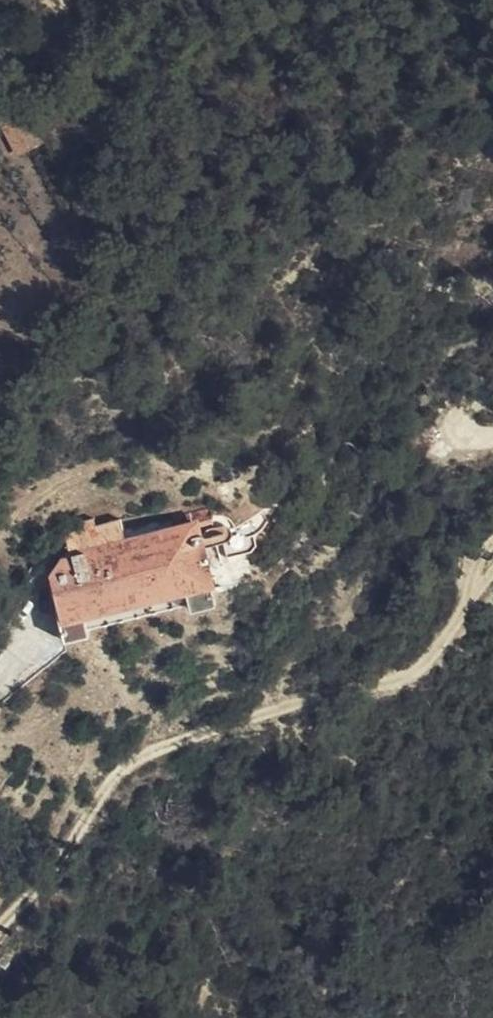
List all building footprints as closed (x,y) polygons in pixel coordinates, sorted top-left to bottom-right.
[(0,107),(0,115),(20,155),(43,143),(20,96),(0,107)] [(0,340),(0,360),(11,366),(19,349),(0,340)] [(232,478),(239,488),(246,484),(239,473),(232,478)] [(185,592),(213,586),(197,527),(211,523),(208,511),(123,532),(119,520),(96,527),(94,520),(79,524),(80,531),(64,535),(70,556),(62,558),(54,569),(59,581),(67,614),(84,610),(183,585),(185,592)] [(67,614),(59,581),(49,584),(63,641),(89,634),(85,617),(84,610),(67,614)] [(85,617),(185,592),(183,585),(84,610),(85,617)] [(217,602),(213,586),(185,592),(190,608),(217,602)]
